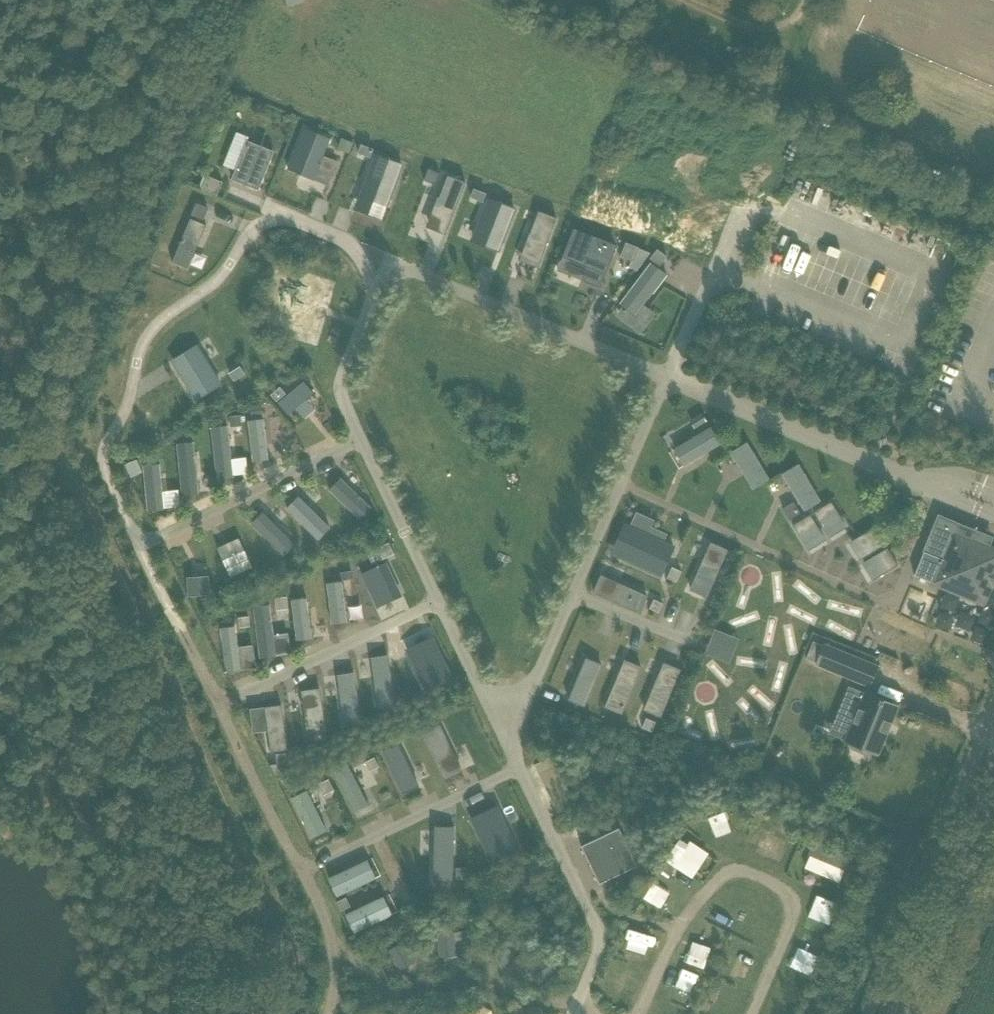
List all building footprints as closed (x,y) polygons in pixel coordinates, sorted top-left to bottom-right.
[(290,168),(320,178),(335,135),(304,125),(290,168)] [(224,164),(235,168),(232,177),(264,188),(279,147),(236,131),(224,164)] [(353,142),(342,138),(338,148),(349,152),(353,142)] [(369,157),(373,149),(361,144),(358,153),(369,157)] [(424,179),(435,183),(439,172),(428,168),(424,179)] [(209,176),(204,188),(217,193),(222,181),(209,176)] [(486,193),(474,189),(471,197),(483,201),(486,193)] [(192,214),(203,219),(207,208),(196,203),(192,214)] [(579,226),(562,269),(605,286),(621,243),(579,226)] [(648,252),(638,248),(633,260),(631,267),(636,269),(648,252)] [(657,249),(650,258),(659,265),(666,256),(657,249)] [(244,373),(239,366),(229,373),(233,379),(244,373)] [(306,378),(278,404),(289,416),(298,407),(307,418),(319,406),(311,397),(318,391),(306,378)] [(281,387),(271,395),(277,402),(286,394),(281,387)] [(251,405),(252,416),(262,415),(261,404),(251,405)] [(695,426),(706,420),(701,412),(690,419),(695,426)] [(230,426),(241,425),(240,416),(229,417),(230,426)] [(710,427),(682,445),(684,451),(687,456),(691,461),(720,444),(710,427)] [(181,492),(200,491),(198,440),(178,441),(181,492)] [(747,443),(731,452),(753,488),(768,478),(747,443)] [(132,476),(142,471),(137,459),(126,464),(132,476)] [(141,464),(149,510),(169,507),(161,460),(141,464)] [(798,465),(782,474),(804,510),(820,500),(798,465)] [(360,520),(374,506),(343,475),(329,488),(360,520)] [(288,493),(295,534),(312,531),(306,491),(288,493)] [(782,508),(789,519),(799,512),(793,502),(782,508)] [(914,575),(932,583),(932,584),(943,588),(930,620),(968,636),(981,604),(984,605),(993,580),(993,548),(973,539),(976,531),(957,523),(938,515),(930,537),(948,544),(942,559),(924,551),(914,575)] [(866,531),(853,539),(874,575),(888,567),(866,531)] [(378,547),(383,558),(394,553),(389,542),(378,547)] [(672,565),(667,577),(676,581),(681,569),(672,565)] [(243,570),(230,576),(225,578),(228,585),(246,577),(243,570)] [(339,571),(340,580),(352,578),(351,570),(339,571)] [(189,575),(190,595),(213,594),(212,574),(189,575)] [(288,608),(286,596),(274,598),(276,610),(288,608)] [(662,603),(653,599),(649,608),(658,612),(662,603)] [(274,604),(258,605),(260,656),(289,654),(288,630),(275,631),(274,604)] [(239,627),(249,626),(248,616),(238,617),(239,627)] [(227,671),(259,666),(255,643),(241,645),(238,624),(220,627),(227,671)] [(735,660),(742,636),(717,628),(709,653),(735,660)] [(867,632),(861,645),(873,651),(879,638),(867,632)] [(824,644),(817,663),(869,685),(877,666),(824,644)] [(425,679),(445,671),(438,653),(418,662),(425,679)] [(878,753),(897,705),(865,692),(860,704),(856,702),(849,719),(853,721),(845,740),(853,743),(851,748),(868,755),(870,750),(878,753)] [(642,727),(651,731),(655,722),(646,718),(642,727)] [(281,771),(288,770),(286,752),(276,754),(277,763),(270,764),(275,775),(281,771)] [(374,757),(366,762),(370,771),(379,766),(374,757)] [(323,795),(333,790),(328,779),(317,784),(323,795)] [(581,846),(599,884),(637,865),(619,827),(581,846)] [(680,834),(665,862),(695,878),(710,850),(680,834)] [(338,897),(381,878),(373,857),(329,876),(338,897)] [(860,879),(867,864),(858,859),(851,874),(860,879)] [(670,874),(674,868),(666,863),(662,869),(670,874)] [(456,878),(466,878),(466,868),(456,868),(456,878)] [(388,893),(344,911),(353,932),(396,914),(388,893)] [(341,910),(350,906),(345,897),(336,901),(341,910)] [(814,924),(833,933),(844,910),(824,901),(814,924)] [(440,958),(456,955),(452,932),(436,935),(440,958)] [(504,937),(491,957),(505,966),(518,946),(504,937)] [(401,942),(387,951),(399,971),(413,963),(401,942)] [(547,958),(527,970),(535,984),(555,972),(547,958)]
